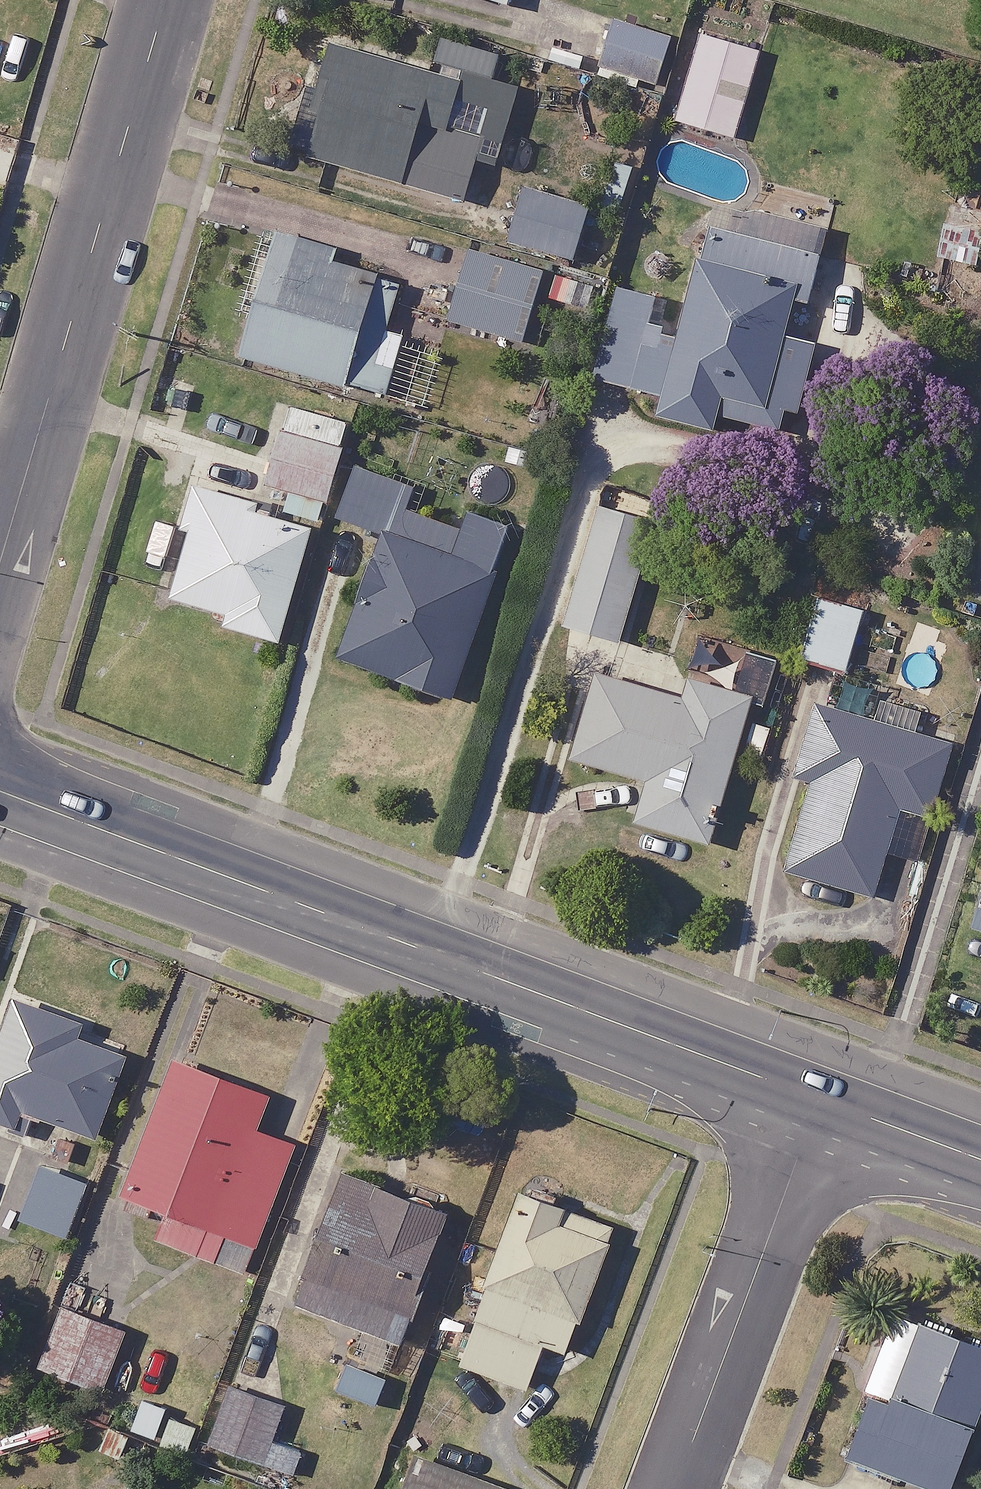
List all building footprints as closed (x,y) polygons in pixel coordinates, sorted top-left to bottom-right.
[(669,35),(611,21),(599,71),(657,85),(669,35)] [(760,49),(702,33),(678,119),(736,136),(760,49)] [(503,51),(439,35),(433,62),(496,78),(503,51)] [(459,82),(334,47),(304,153),(465,199),(483,134),(447,124),(459,82)] [(589,204),(525,186),(510,240),(574,258),(589,204)] [(951,206),(935,251),(980,268),(980,217),(951,206)] [(820,254),(707,224),(679,331),(649,323),(656,295),(617,285),(593,376),(661,394),(656,411),(712,426),(716,410),(791,430),(814,342),(782,334),(793,295),(808,299),(820,254)] [(364,263),(270,237),(238,353),(424,404),(436,362),(404,354),(409,335),(387,329),(400,281),(362,270),(364,263)] [(543,271),(471,250),(451,319),(523,340),(543,271)] [(342,448),(280,430),(265,481),(293,490),(288,508),(321,518),(342,448)] [(415,485),(354,463),(336,515),(382,532),(338,655),(452,695),(512,525),(463,507),(457,525),(407,508),(415,485)] [(259,502),(201,486),(170,596),(224,611),(221,623),(280,640),(312,526),(256,511),(259,502)] [(657,521),(579,493),(560,547),(587,556),(564,621),(616,639),(657,521)] [(865,608),(819,594),(800,657),(846,671),(865,608)] [(750,695),(689,678),(684,697),(599,674),(576,758),(648,778),(636,821),(710,841),(750,695)] [(952,747),(812,707),(793,773),(811,778),(785,869),(873,894),(886,851),(919,860),(952,747)] [(972,926),(980,928),(980,896),(972,926)] [(16,999),(0,1043),(0,1119),(28,1130),(34,1114),(96,1136),(126,1055),(76,1037),(82,1023),(16,999)] [(270,1093),(176,1056),(122,1191),(166,1208),(155,1236),(218,1261),(228,1235),(255,1246),(295,1145),(256,1130),(270,1093)] [(69,1164),(32,1153),(22,1187),(59,1198),(69,1164)] [(449,1211),(342,1172),(294,1302),(366,1328),(354,1361),(390,1374),(449,1211)] [(613,1223),(518,1191),(460,1363),(528,1386),(544,1341),(570,1350),(613,1223)] [(177,1348),(63,1308),(43,1367),(105,1389),(108,1380),(160,1398),(177,1348)] [(922,1318),(890,1397),(870,1389),(846,1450),(944,1488),(946,1488),(980,1402),(980,1341),(922,1318)] [(284,1405),(231,1384),(209,1439),(293,1472),(303,1448),(272,1436),(284,1405)] [(417,1456),(405,1488),(509,1488),(417,1456)]
